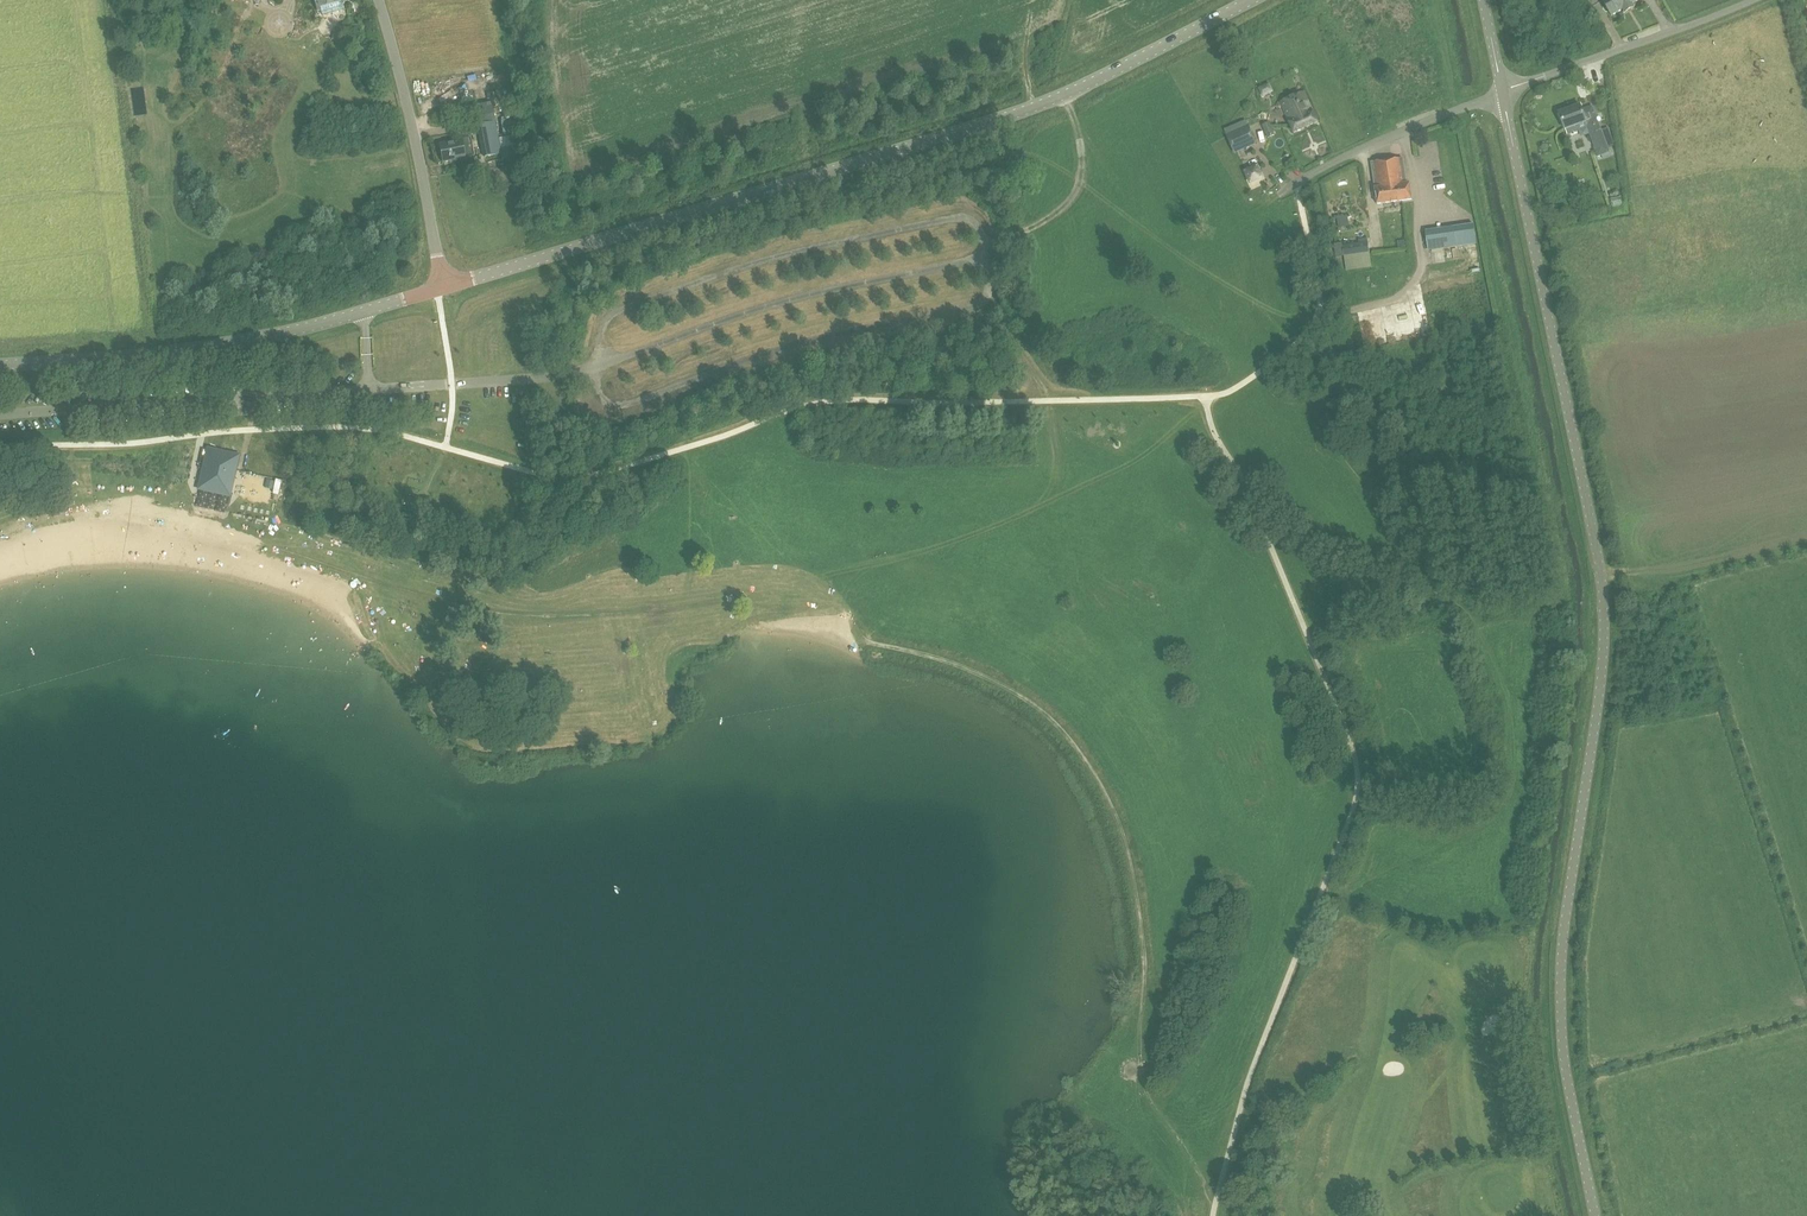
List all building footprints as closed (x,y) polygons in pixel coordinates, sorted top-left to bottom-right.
[(320,19),(328,16),(331,11),(330,8),(343,4),(343,2),(352,0),(315,0),(318,11),(315,16),(320,19)] [(1624,0),(1602,0),(1612,16),(1623,10),(1625,13),(1630,10),(1624,0)] [(1630,10),(1635,7),(1633,4),(1639,0),(1624,0),(1630,10)] [(1305,92),(1280,103),(1294,133),(1318,121),(1305,92)] [(1586,110),(1583,111),(1580,104),(1559,112),(1565,129),(1577,125),(1579,130),(1588,127),(1598,156),(1609,152),(1608,148),(1601,130),(1594,109),(1586,112),(1586,110)] [(511,119),(502,121),(504,134),(513,133),(511,119)] [(1248,125),(1246,120),(1224,130),(1226,135),(1248,125)] [(478,124),(481,140),(495,137),(492,121),(478,124)] [(1262,125),(1268,138),(1275,135),(1270,122),(1262,125)] [(1235,153),(1257,143),(1249,125),(1248,125),(1226,135),(1235,153)] [(1607,128),(1601,130),(1608,148),(1613,146),(1607,128)] [(506,150),(521,147),(518,137),(504,141),(506,150)] [(466,158),(474,156),(470,138),(462,140),(462,139),(440,144),(443,162),(466,158)] [(501,155),(499,148),(499,142),(488,144),(482,145),(484,158),(501,155)] [(1409,183),(1407,184),(1403,158),(1372,162),(1378,204),(1412,199),(1409,183)] [(1261,177),(1256,165),(1244,170),(1250,183),(1261,177)] [(1454,227),(1457,246),(1477,244),(1474,224),(1454,227)] [(1343,246),(1344,255),(1346,270),(1372,267),(1368,241),(1359,243),(1343,246)] [(1461,256),(1462,266),(1482,264),(1481,254),(1461,256)] [(379,357),(379,342),(370,342),(371,357),(379,357)] [(410,418),(408,424),(414,427),(417,421),(410,418)] [(201,488),(230,494),(238,457),(237,457),(209,451),(201,488)] [(245,475),(245,476),(243,482),(252,484),(253,478),(253,477),(245,475)] [(274,481),(267,480),(265,488),(272,489),(274,481)]
